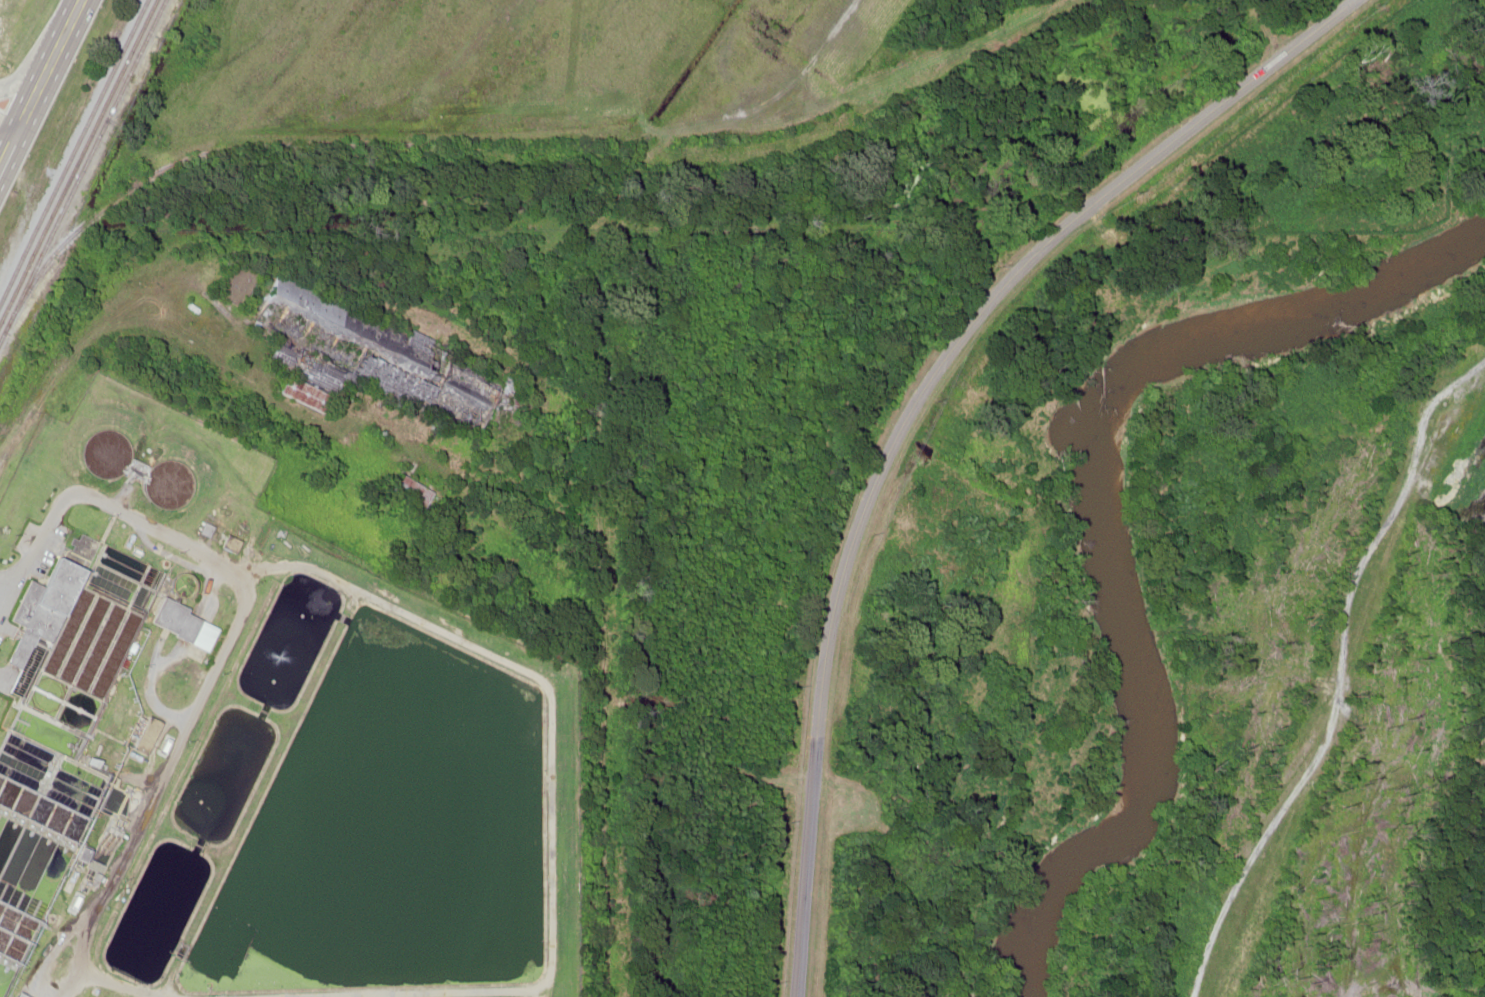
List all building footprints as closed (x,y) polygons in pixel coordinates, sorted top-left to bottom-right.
[(337,303),(273,268),(254,303),(261,307),(251,325),(275,338),(263,359),(312,386),(324,365),(316,360),(322,350),(314,345),(337,303)] [(320,414),(328,396),(283,375),(275,393),(320,414)] [(469,430),(479,400),(447,390),(441,408),(434,406),(430,418),(469,430)] [(388,489),(420,508),(430,492),(398,472),(388,489)] [(37,584),(26,579),(8,620),(25,627),(29,618),(39,622),(44,611),(57,616),(77,569),(49,557),(37,584)] [(182,613),(184,608),(159,597),(147,624),(187,641),(196,620),(182,613)]
